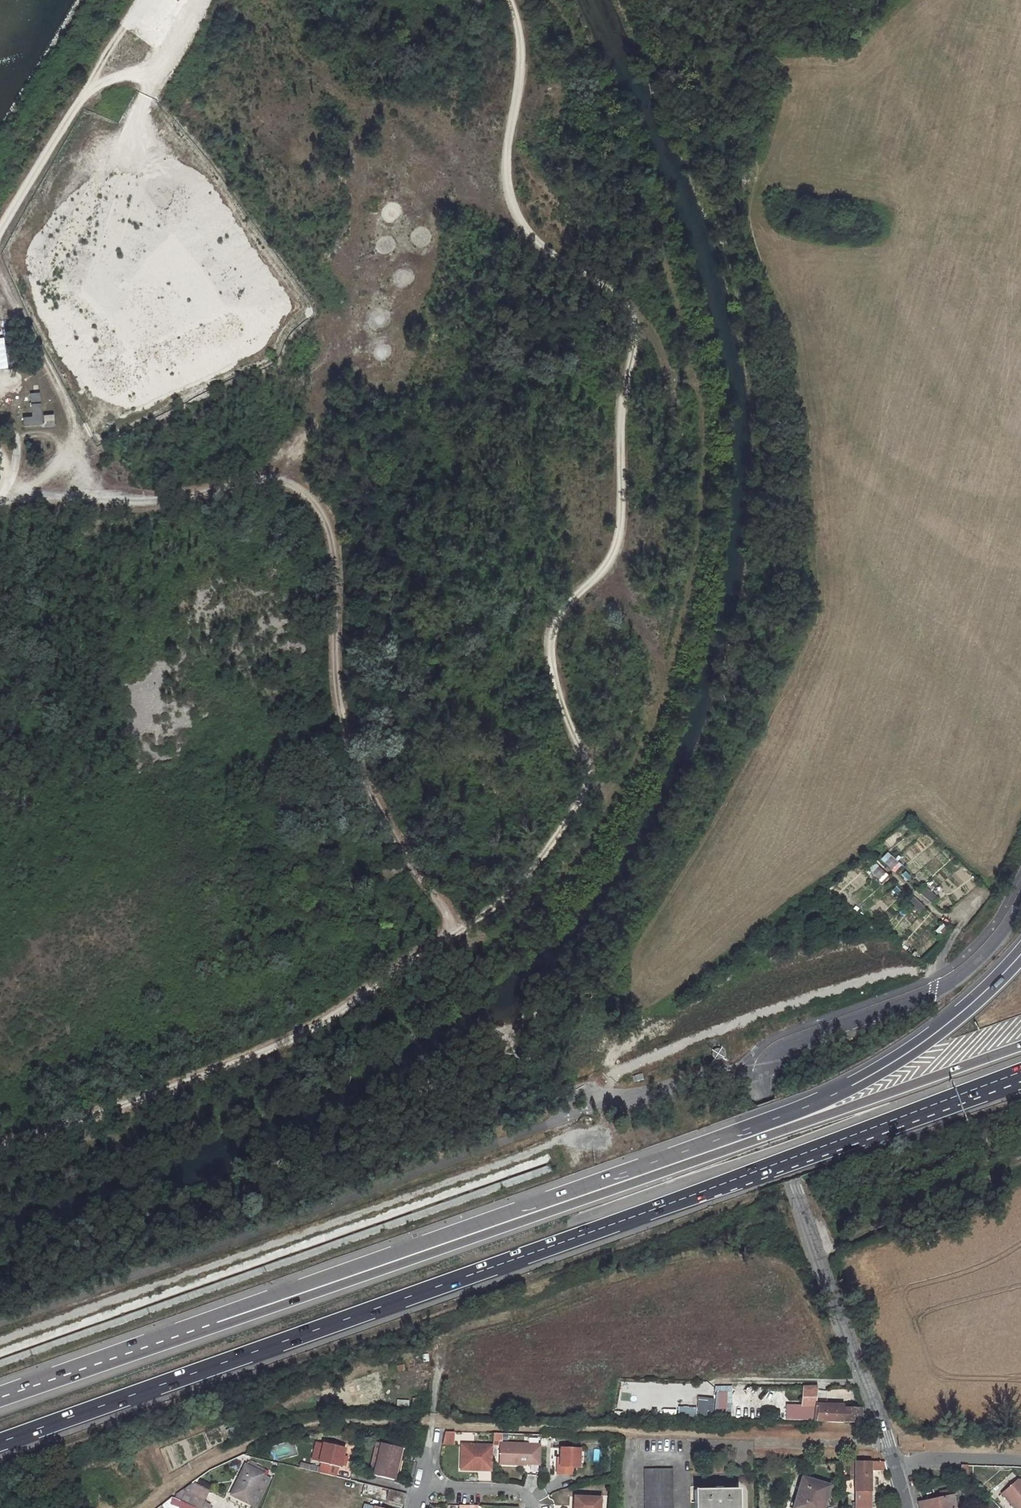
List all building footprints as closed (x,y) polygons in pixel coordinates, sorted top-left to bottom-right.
[(40,392),(30,393),(32,417),(23,417),(24,429),(55,426),(53,414),(42,415),(40,392)] [(489,728),(482,735),(495,748),(502,741),(489,728)] [(468,795),(463,798),(474,816),(479,813),(476,809),(479,807),(473,797),(471,799),(468,795)] [(888,851),(881,858),(895,871),(901,865),(888,851)] [(875,861),(868,868),(883,882),(889,876),(875,861)] [(339,871),(315,872),(315,881),(339,881),(339,871)] [(905,871),(901,874),(907,879),(910,876),(905,871)] [(895,886),(892,889),(897,895),(900,891),(895,886)] [(938,896),(927,886),(920,893),(932,903),(938,896)] [(914,896),(908,901),(919,912),(925,907),(914,896)] [(942,923),(935,930),(941,936),(948,928),(942,923)] [(699,1397),(698,1413),(720,1415),(722,1391),(715,1391),(714,1398),(699,1397)] [(823,1405),(821,1419),(859,1421),(860,1408),(823,1405)] [(698,1416),(697,1406),(678,1407),(679,1417),(698,1416)] [(444,1445),(456,1445),(456,1432),(444,1431),(444,1445)] [(542,1464),(542,1446),(502,1443),(501,1463),(518,1464),(518,1463),(527,1464),(542,1464)] [(383,1445),(378,1444),(372,1473),(376,1474),(383,1445)] [(274,1446),(275,1457),(294,1455),(293,1445),(274,1446)] [(320,1465),(325,1447),(317,1445),(313,1463),(320,1465)] [(376,1474),(376,1478),(396,1483),(399,1468),(403,1450),(383,1445),(376,1474)] [(495,1446),(464,1445),(463,1470),(476,1471),(480,1468),(486,1468),(486,1471),(494,1471),(495,1446)] [(322,1470),(321,1476),(336,1479),(338,1469),(341,1470),(346,1450),(325,1446),(325,1447),(320,1465),(323,1466),(322,1470)] [(581,1450),(562,1449),(561,1466),(559,1466),(559,1475),(573,1475),(573,1468),(580,1468),(581,1450)] [(870,1471),(887,1471),(884,1462),(851,1462),(851,1483),(856,1483),(856,1504),(853,1504),(853,1507),(871,1507),(870,1471)] [(322,1470),(301,1466),(300,1471),(321,1476),(322,1470)] [(246,1467),(230,1495),(247,1504),(263,1476),(246,1467)] [(644,1470),(645,1507),(673,1507),(672,1470),(644,1470)] [(794,1507),(796,1507),(819,1507),(826,1486),(804,1478),(794,1507)] [(1020,1484),(1018,1482),(1002,1495),(1014,1507),(1020,1507),(1020,1485),(1020,1484)] [(358,1484),(355,1495),(387,1502),(389,1491),(358,1484)] [(918,1501),(919,1503),(920,1507),(955,1507),(953,1494),(952,1489),(939,1492),(941,1497),(918,1501)] [(389,1491),(387,1502),(405,1506),(408,1495),(389,1491)] [(695,1491),(696,1507),(739,1507),(739,1491),(695,1491)] [(601,1499),(579,1498),(579,1507),(601,1507),(601,1499)]
